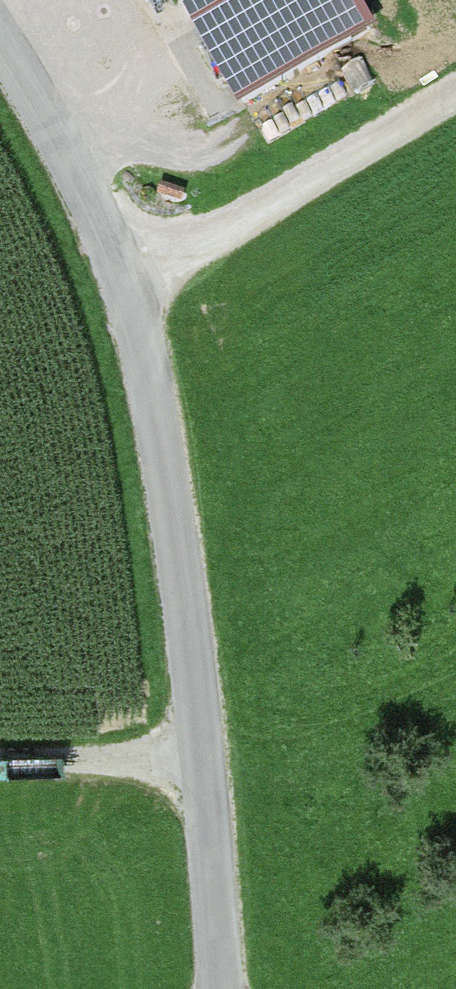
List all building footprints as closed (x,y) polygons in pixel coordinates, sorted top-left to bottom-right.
[(265,107),(394,34),(375,0),(204,0),(265,107)]
